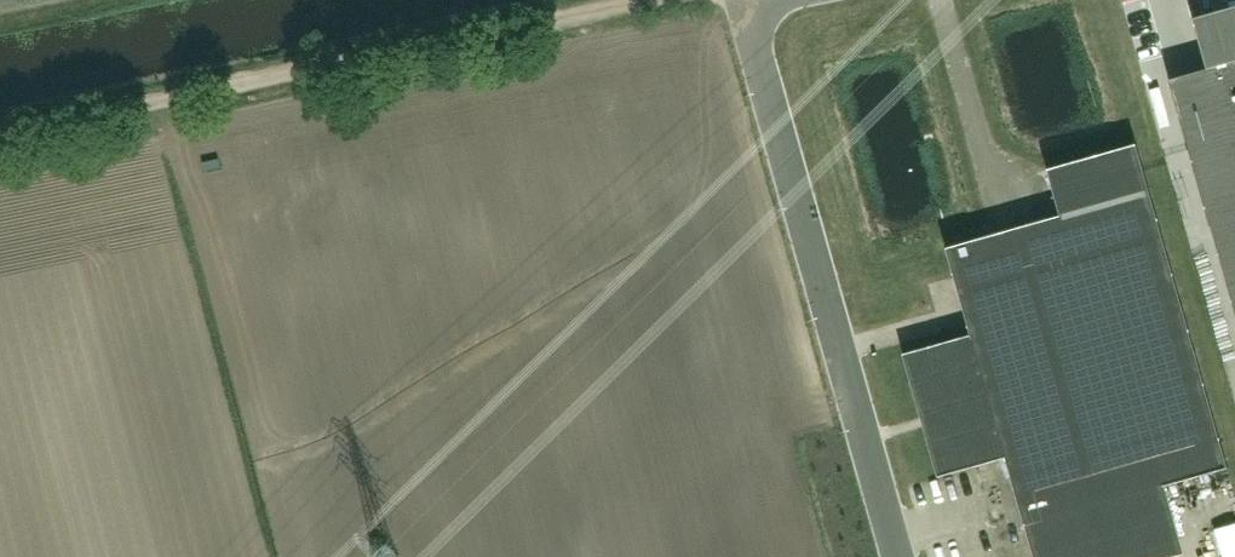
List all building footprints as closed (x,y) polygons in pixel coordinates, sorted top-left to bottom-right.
[(1231,0),(1233,7),(1195,18),(1208,67),(1169,78),(1234,312),(1234,0),(1231,0)] [(1062,216),(948,248),(974,339),(911,357),(927,415),(930,426),(943,473),(1006,455),(1026,524),(1227,467),(1137,145),(1049,170),(1062,216)] [(1216,529),(1224,556),(1234,556),(1234,523),(1216,529)]
